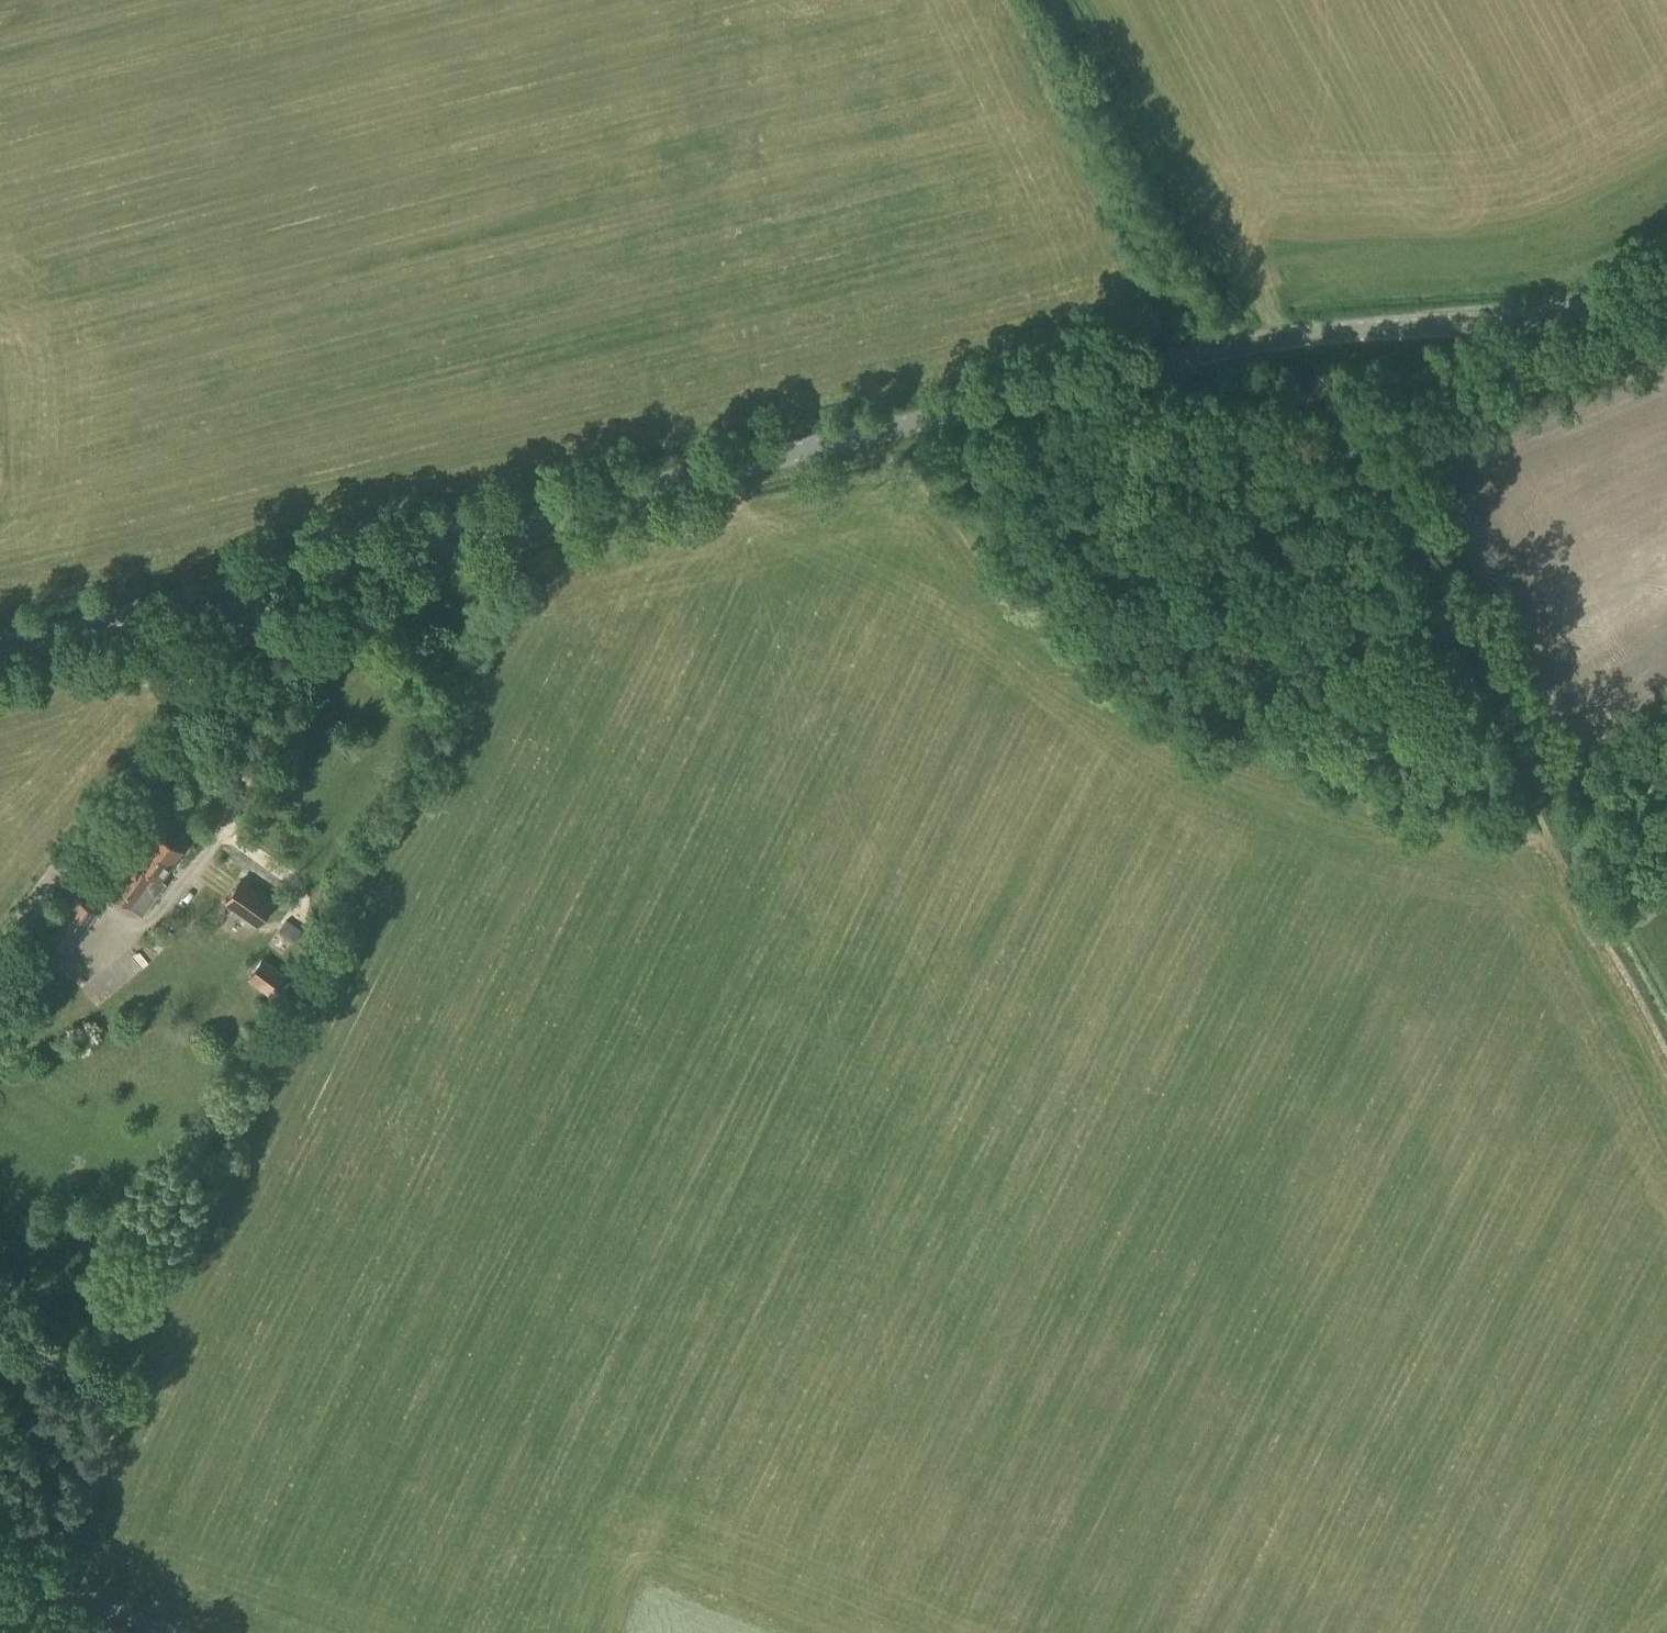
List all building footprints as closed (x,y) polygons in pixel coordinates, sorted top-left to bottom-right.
[(357,613),(366,611),(372,609),(369,595),(353,598),(357,613)] [(175,858),(181,850),(154,831),(134,860),(134,859),(110,893),(142,916),(156,896),(144,888),(154,874),(162,880),(176,859),(175,858)] [(257,926),(274,903),(240,878),(223,902),(257,926)] [(69,955),(96,915),(75,901),(48,941),(69,955)] [(264,959),(248,979),(270,996),(272,997),(287,977),(264,959)]
